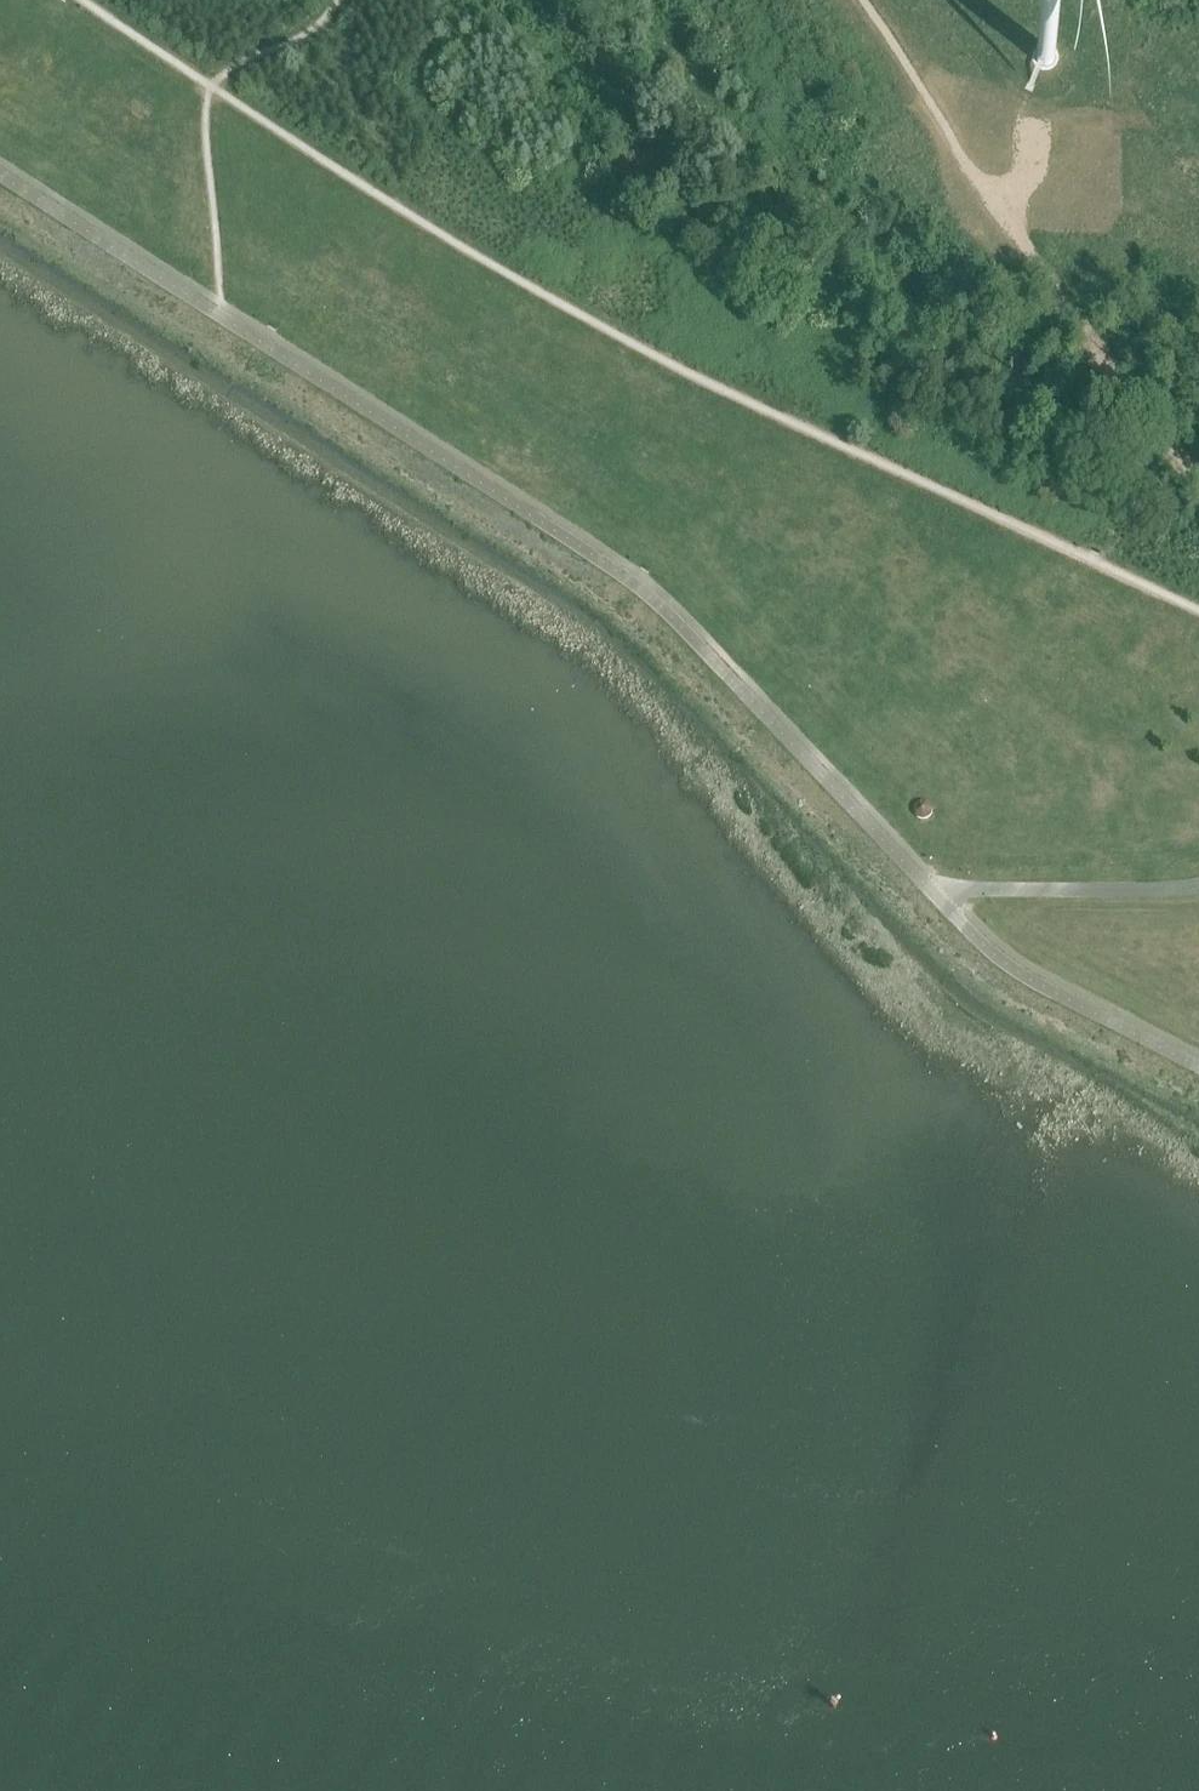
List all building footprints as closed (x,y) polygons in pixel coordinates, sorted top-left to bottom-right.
[(1038,55),(1038,58),(1038,60),(1038,62),(1040,65),(1042,66),(1044,67),(1046,67),(1048,67),(1051,67),(1053,65),(1054,63),(1055,61),(1055,59),(1055,58),(1055,57),(1055,56),(1055,55),(1054,54),(1054,53),(1053,53),(1053,52),(1052,52),(1050,50),(1048,50),(1045,50),(1043,50),(1041,52),(1039,53),(1038,55)]
